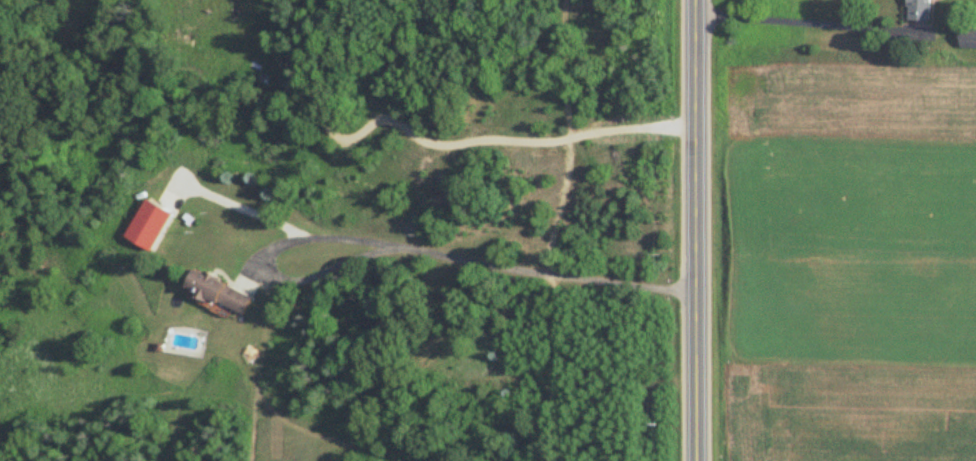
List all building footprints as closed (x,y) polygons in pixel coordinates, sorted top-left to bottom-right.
[(909,21),(931,22),(932,0),(910,0),(909,21)] [(962,33),(962,48),(975,48),(975,33),(962,33)] [(196,271),(187,292),(245,316),(254,295),(196,271)]
